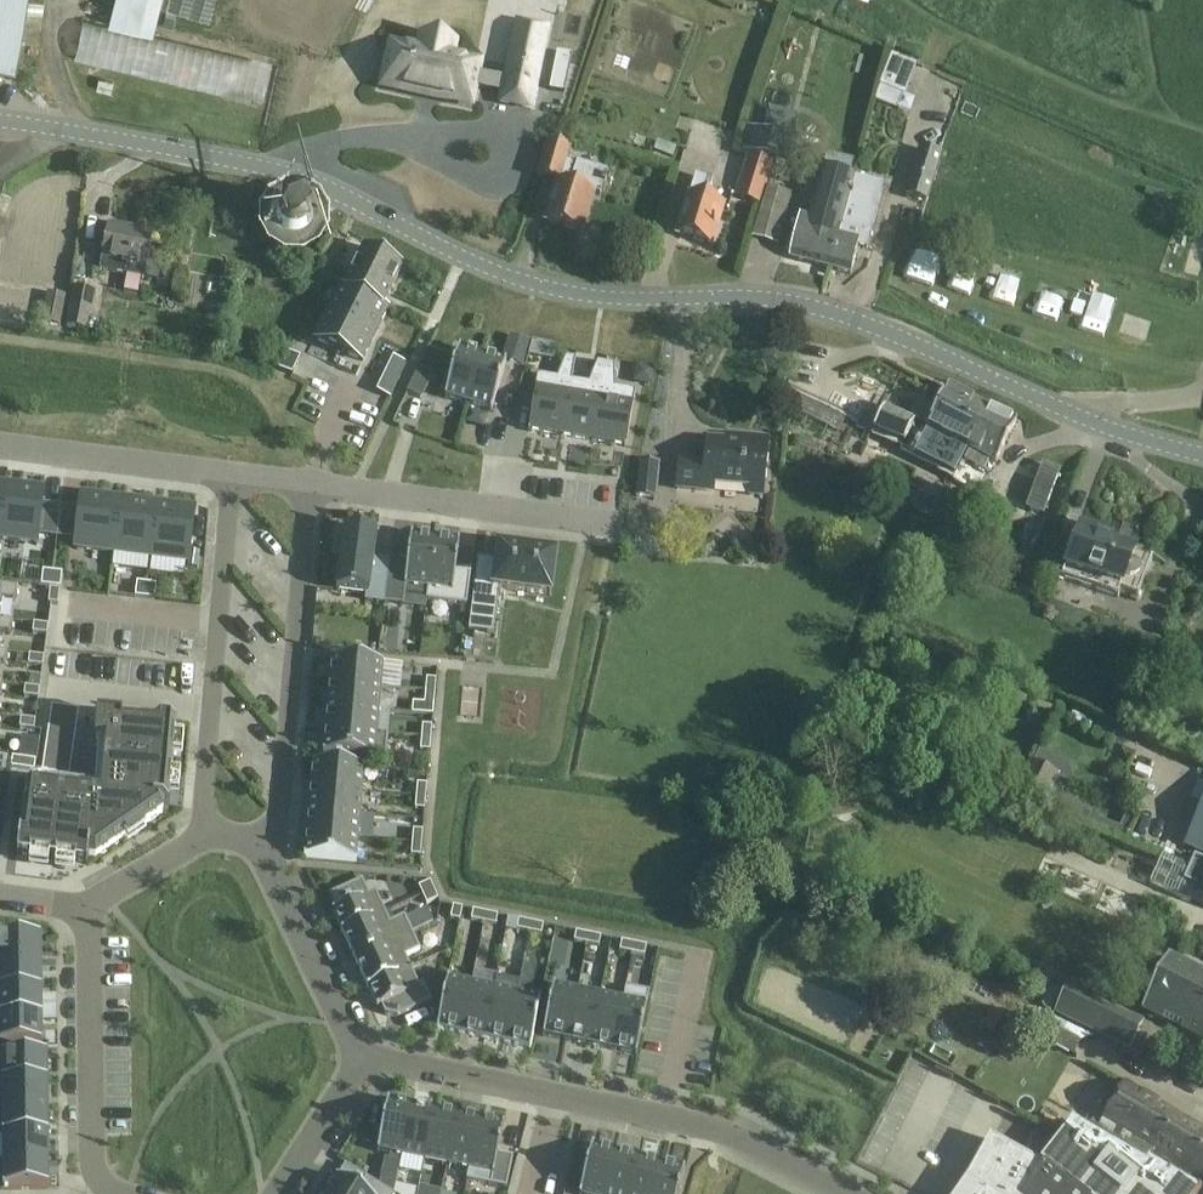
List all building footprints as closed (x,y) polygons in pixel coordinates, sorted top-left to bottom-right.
[(16,68),(21,41),(28,0),(0,0),(0,65),(16,68)] [(108,25),(138,33),(153,37),(155,28),(157,21),(159,13),(163,0),(114,0),(108,25)] [(399,40),(391,83),(472,97),(474,85),(500,89),(499,95),(534,100),(543,25),(510,21),(503,72),(476,68),(479,53),(453,49),(455,38),(426,33),(424,44),(399,40)] [(875,100),(897,109),(914,65),(892,57),(875,100)] [(97,90),(112,94),(115,82),(100,78),(97,90)] [(746,126),(740,149),(756,153),(776,157),(780,159),(787,136),(746,126)] [(580,232),(588,209),(592,193),(600,195),(608,172),(568,160),(572,149),(549,142),(538,175),(559,182),(546,221),(580,232)] [(920,146),(904,193),(924,199),(940,153),(920,146)] [(744,198),(763,203),(767,188),(776,157),(756,153),(744,198)] [(855,177),(851,175),(854,163),(826,155),(808,221),(800,219),(789,257),(831,268),(855,177)] [(679,234),(710,244),(717,221),(722,204),(707,200),(713,181),(695,176),(690,194),(688,194),(683,210),(686,211),(679,234)] [(851,273),(858,246),(867,248),(873,224),(883,184),(855,177),(831,268),(851,273)] [(760,213),(784,220),(791,195),(767,188),(763,203),(760,213)] [(277,232),(279,235),(282,237),(285,239),(288,240),(292,241),(295,241),(299,241),(302,240),(305,238),(308,236),(311,233),(313,230),(314,227),(315,224),(316,220),(315,217),(314,213),(313,210),(311,207),(309,204),(306,202),(303,200),(300,199),(296,199),(292,199),(289,199),(285,201),(282,202),(280,205),(277,208),(275,211),(274,214),(273,218),(273,221),(274,225),(275,228),(277,232)] [(161,263),(148,261),(153,235),(132,231),(133,227),(109,223),(108,226),(100,269),(157,280),(161,263)] [(344,286),(339,284),(339,285),(363,297),(387,308),(388,307),(383,305),(402,264),(363,246),(344,286)] [(339,285),(326,312),(350,324),(363,297),(339,285)] [(67,328),(96,334),(99,320),(87,318),(92,293),(75,289),(67,328)] [(43,322),(60,325),(66,298),(49,294),(43,322)] [(363,297),(350,324),(375,335),(387,308),(363,297)] [(1085,304),(1080,326),(1095,330),(1101,308),(1085,304)] [(314,339),(338,350),(350,324),(326,312),(314,339)] [(1116,340),(1139,347),(1146,324),(1123,317),(1116,340)] [(350,324),(338,350),(362,362),(375,335),(350,324)] [(502,358),(524,363),(526,352),(552,358),(556,342),(507,332),(502,358)] [(468,404),(482,355),(460,349),(461,348),(459,347),(444,398),(446,398),(446,397),(468,404)] [(279,369),(292,375),(300,357),(287,351),(279,369)] [(504,361),(482,355),(468,404),(490,410),(490,411),(491,411),(506,361),(505,360),(504,361)] [(377,391),(390,398),(407,362),(393,356),(377,391)] [(537,375),(528,431),(562,436),(571,380),(575,358),(566,356),(557,378),(537,375)] [(571,380),(562,436),(595,442),(608,363),(597,362),(589,383),(571,380)] [(608,363),(595,442),(626,447),(635,391),(616,388),(614,365),(608,363)] [(406,390),(421,397),(432,372),(417,366),(406,390)] [(976,398),(947,384),(926,427),(968,447),(979,422),(967,417),(976,398)] [(1017,418),(976,398),(967,417),(979,422),(968,447),(991,460),(996,462),(1017,418)] [(873,429),(904,445),(916,420),(885,405),(873,429)] [(432,432),(447,438),(452,424),(437,418),(432,432)] [(447,438),(461,444),(467,430),(452,424),(447,438)] [(767,440),(743,438),(742,444),(707,440),(705,461),(680,459),(677,489),(713,492),(714,486),(751,489),(750,496),(762,498),(767,440)] [(656,498),(659,474),(660,466),(640,463),(635,496),(641,497),(656,498)] [(0,509),(0,540),(39,545),(40,535),(44,504),(46,487),(4,481),(0,509)] [(1021,530),(1038,537),(1055,493),(1038,486),(1021,530)] [(74,539),(73,550),(110,554),(117,496),(80,491),(78,508),(74,539)] [(117,496),(110,554),(149,559),(156,501),(117,496)] [(156,501),(149,559),(151,560),(185,564),(187,564),(189,564),(191,551),(197,506),(156,501)] [(1061,576),(1118,597),(1120,591),(1138,597),(1145,578),(1153,556),(1100,536),(1102,532),(1081,524),(1072,546),(1061,576)] [(336,591),(367,595),(366,601),(383,603),(388,564),(373,562),(376,533),(344,529),(343,536),(338,535),(335,555),(341,556),(336,591)] [(411,535),(404,587),(406,587),(406,586),(428,589),(426,600),(427,600),(435,539),(412,536),(413,535),(411,535)] [(458,542),(435,539),(427,600),(467,605),(471,573),(456,571),(459,541),(458,541),(458,542)] [(479,560),(470,630),(492,633),(497,588),(549,594),(554,555),(499,548),(497,563),(479,560)] [(41,584),(40,586),(50,587),(52,572),(42,570),(41,584)] [(52,572),(50,587),(60,588),(62,573),(52,572)] [(136,582),(135,597),(144,598),(146,583),(136,582)] [(146,583),(144,598),(154,600),(156,584),(146,583)] [(1,597),(15,600),(16,588),(3,586),(3,585),(0,585),(0,602),(1,597)] [(50,589),(48,604),(58,605),(60,590),(50,589)] [(10,631),(12,620),(0,618),(0,630),(10,631)] [(33,623),(32,633),(46,635),(47,624),(33,623)] [(29,654),(28,665),(42,667),(44,656),(29,654)] [(332,660),(330,683),(380,687),(382,664),(384,664),(384,663),(331,658),(331,660),(332,660)] [(29,672),(27,685),(38,687),(41,674),(29,672)] [(426,678),(425,691),(435,691),(436,679),(426,678)] [(330,683),(328,706),(378,710),(380,687),(330,683)] [(434,704),(435,691),(425,691),(424,703),(434,704)] [(51,706),(42,772),(69,776),(79,710),(51,706)] [(328,706),(326,729),(376,733),(376,732),(378,710),(328,706)] [(27,786),(17,855),(88,865),(125,839),(123,835),(141,823),(143,826),(162,813),(162,811),(163,804),(169,805),(176,723),(96,716),(94,741),(105,742),(100,796),(27,786)] [(20,718),(19,728),(34,730),(35,720),(20,718)] [(422,724),(421,737),(431,738),(432,725),(422,724)] [(388,733),(376,732),(376,733),(326,729),(324,752),(323,752),(323,753),(386,759),(388,733)] [(430,750),(431,738),(421,737),(420,750),(430,750)] [(1114,741),(1107,755),(1112,763),(1124,769),(1133,750),(1114,741)] [(849,755),(860,775),(870,770),(859,750),(849,755)] [(12,757),(11,767),(34,771),(36,761),(12,757)] [(313,764),(311,787),(362,791),(364,768),(365,768),(365,767),(312,762),(312,763),(313,764)] [(1055,779),(1027,764),(1011,797),(1040,811),(1055,779)] [(417,783),(416,796),(426,797),(427,784),(417,783)] [(311,787),(309,810),(359,814),(362,791),(311,787)] [(425,809),(426,797),(416,796),(415,808),(425,809)] [(309,810),(307,833),(357,837),(359,814),(309,810)] [(413,829),(412,842),(422,843),(423,830),(413,829)] [(355,860),(357,837),(307,833),(305,856),(304,856),(304,857),(356,862),(356,860),(355,860)] [(420,855),(422,843),(412,842),(411,855),(420,855)] [(1194,857),(1189,867),(1162,855),(1150,884),(1189,902),(1190,899),(1202,905),(1202,861),(1194,857)] [(333,912),(342,931),(384,912),(375,892),(368,895),(361,881),(329,895),(336,910),(332,912),(332,913),(333,912)] [(421,885),(425,894),(434,890),(430,881),(421,885)] [(438,899),(434,890),(425,894),(429,903),(438,899)] [(459,923),(462,909),(453,907),(450,921),(459,923)] [(471,920),(483,923),(485,913),(473,911),(471,920)] [(342,932),(355,960),(411,934),(403,917),(389,923),(384,912),(342,931),(341,932),(342,933),(342,932)] [(485,913),(483,923),(495,925),(497,916),(485,913)] [(516,930),(529,932),(531,923),(518,920),(516,930)] [(531,923),(529,932),(541,935),(543,925),(531,923)] [(574,941),(586,944),(588,935),(576,932),(574,941)] [(367,989),(368,988),(410,969),(405,958),(420,952),(411,934),(355,960),(368,987),(367,987),(367,989)] [(588,935),(586,944),(599,947),(600,937),(588,935)] [(42,965),(42,938),(0,938),(0,965),(42,965)] [(620,951),(632,953),(634,944),(622,941),(620,951)] [(634,944),(632,953),(644,956),(646,946),(634,944)] [(1202,1041),(1202,974),(1167,956),(1141,1010),(1202,1041)] [(0,965),(0,992),(42,991),(42,965),(0,965)] [(418,987),(410,969),(368,988),(377,1007),(376,1007),(377,1009),(381,1007),(385,1015),(397,1019),(431,1004),(422,985),(418,987)] [(438,1029),(461,1033),(471,984),(449,979),(449,978),(447,978),(437,1029),(438,1030),(438,1029)] [(471,984),(461,1033),(484,1038),(494,988),(471,984)] [(544,1036),(567,1041),(577,991),(554,986),(554,985),(553,985),(542,1037),(544,1037),(544,1036)] [(622,1000),(612,1050),(635,1054),(635,1055),(636,1056),(640,1035),(642,1030),(647,1004),(649,992),(625,987),(622,1000)] [(494,988),(484,1038),(506,1042),(517,993),(494,988)] [(1054,1014),(1131,1048),(1142,1022),(1066,988),(1054,1014)] [(0,992),(0,1017),(42,1016),(42,991),(0,992)] [(577,991),(567,1041),(590,1045),(600,996),(577,991)] [(517,993),(506,1042),(529,1047),(529,1048),(530,1048),(541,997),(540,997),(539,998),(517,993)] [(600,996),(590,1045),(612,1050),(622,1000),(600,996)] [(992,1010),(982,1028),(993,1034),(1003,1015),(992,1010)] [(43,1045),(42,1016),(0,1017),(0,1045),(43,1045)] [(1073,1055),(1080,1042),(1045,1022),(1037,1035),(1073,1055)] [(0,1056),(0,1082),(48,1082),(48,1055),(0,1056)] [(0,1082),(0,1109),(48,1108),(48,1082),(0,1082)] [(1202,1182),(1202,1131),(1124,1084),(1094,1136),(1148,1164),(1154,1153),(1202,1182)] [(402,1156),(412,1106),(389,1101),(389,1100),(388,1100),(377,1152),(379,1152),(379,1151),(402,1156)] [(424,1161),(435,1111),(412,1106),(402,1156),(424,1161)] [(0,1109),(0,1136),(2,1136),(49,1136),(48,1108),(0,1109)] [(424,1161),(447,1165),(457,1116),(435,1111),(424,1161)] [(480,1120),(457,1116),(447,1165),(469,1170),(466,1181),(467,1181),(480,1120)] [(480,1120),(467,1181),(506,1189),(513,1158),(498,1155),(504,1124),(503,1124),(503,1125),(480,1120)] [(1179,1183),(1148,1164),(1094,1136),(1072,1124),(1038,1168),(990,1141),(988,1144),(991,1146),(1056,1193),(1199,1193),(1179,1183)] [(49,1136),(2,1136),(2,1162),(49,1161),(49,1136)] [(594,1146),(592,1146),(580,1193),(605,1193),(615,1153),(593,1147),(594,1146)] [(991,1146),(958,1193),(1056,1193),(991,1146)] [(638,1159),(615,1153),(605,1193),(629,1193),(638,1159)] [(661,1164),(638,1159),(629,1193),(653,1193),(661,1164)] [(49,1161),(2,1162),(2,1188),(49,1187),(49,1161)] [(683,1170),(661,1164),(653,1193),(678,1193),(684,1169),(683,1169),(683,1170)] [(326,1193),(393,1193),(366,1177),(358,1190),(336,1177),(335,1178),(336,1179),(326,1193)] [(417,1193),(435,1193),(436,1188),(420,1184),(417,1193)]
